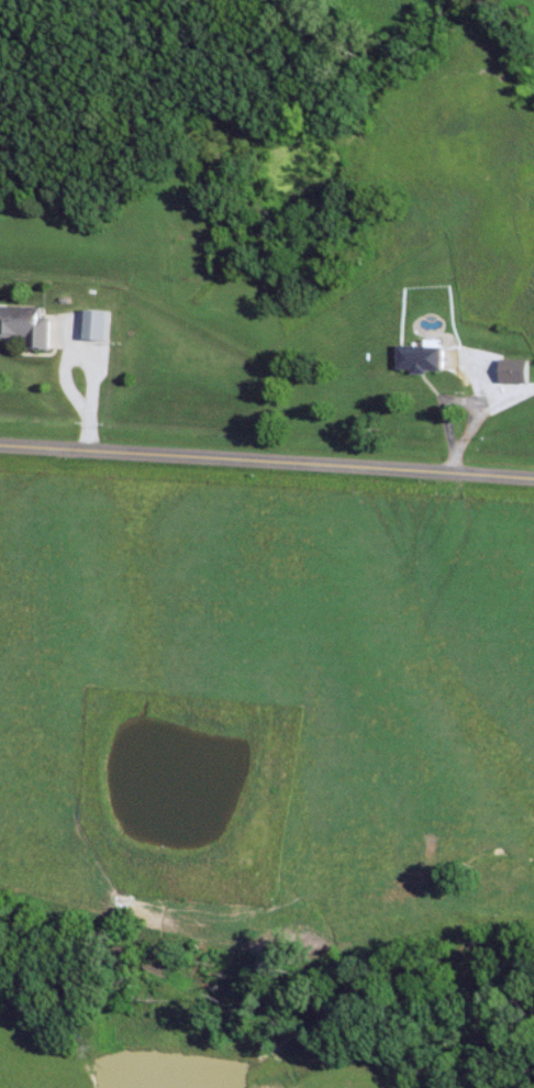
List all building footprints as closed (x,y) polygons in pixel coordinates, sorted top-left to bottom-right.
[(44,319),(44,308),(0,308),(0,338),(30,339),(30,351),(52,351),(52,320),(44,319)] [(110,341),(110,313),(89,313),(89,341),(110,341)] [(444,349),(401,348),(401,374),(444,374),(444,349)]
